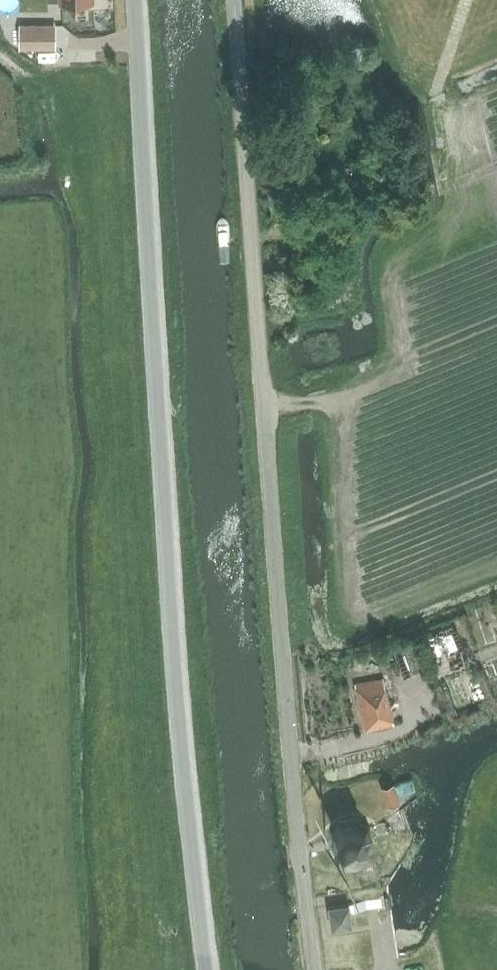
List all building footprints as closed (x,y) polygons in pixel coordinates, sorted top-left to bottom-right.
[(20,24),(21,48),(37,48),(36,24),(20,24)] [(63,50),(63,37),(43,36),(43,49),(63,50)] [(366,732),(396,725),(384,679),(355,685),(366,732)] [(395,783),(381,787),(387,808),(402,804),(395,783)] [(374,841),(368,822),(356,818),(343,818),(335,834),(340,852),(356,858),(367,853),(374,841)] [(353,926),(350,905),(330,908),(333,929),(353,926)]
